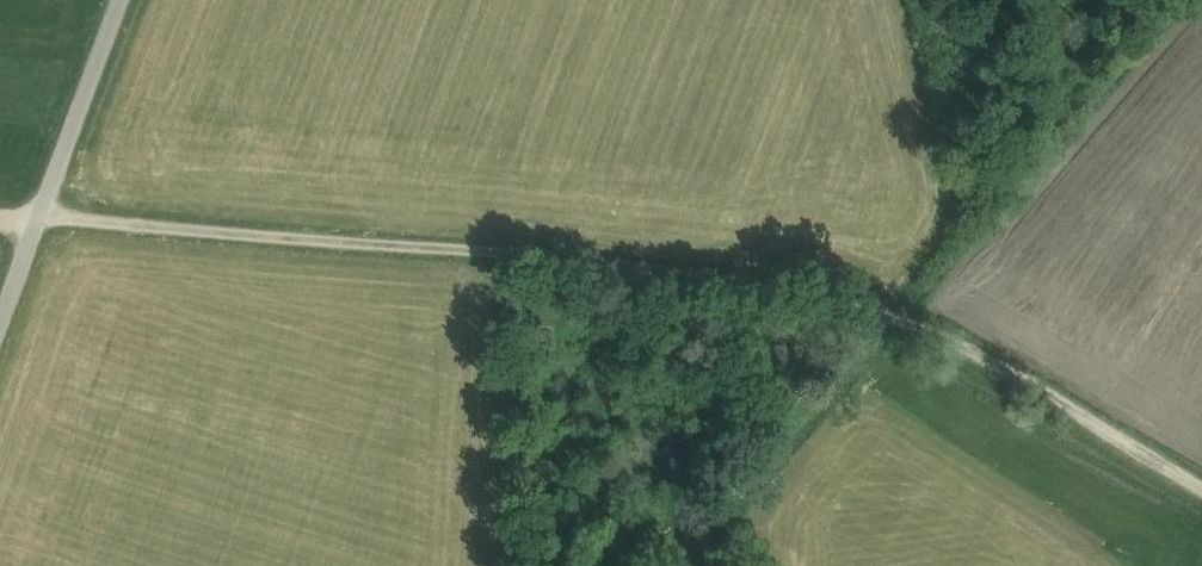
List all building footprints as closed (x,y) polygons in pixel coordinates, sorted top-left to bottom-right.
[(713,557),(706,565),(724,565),(713,557)]
